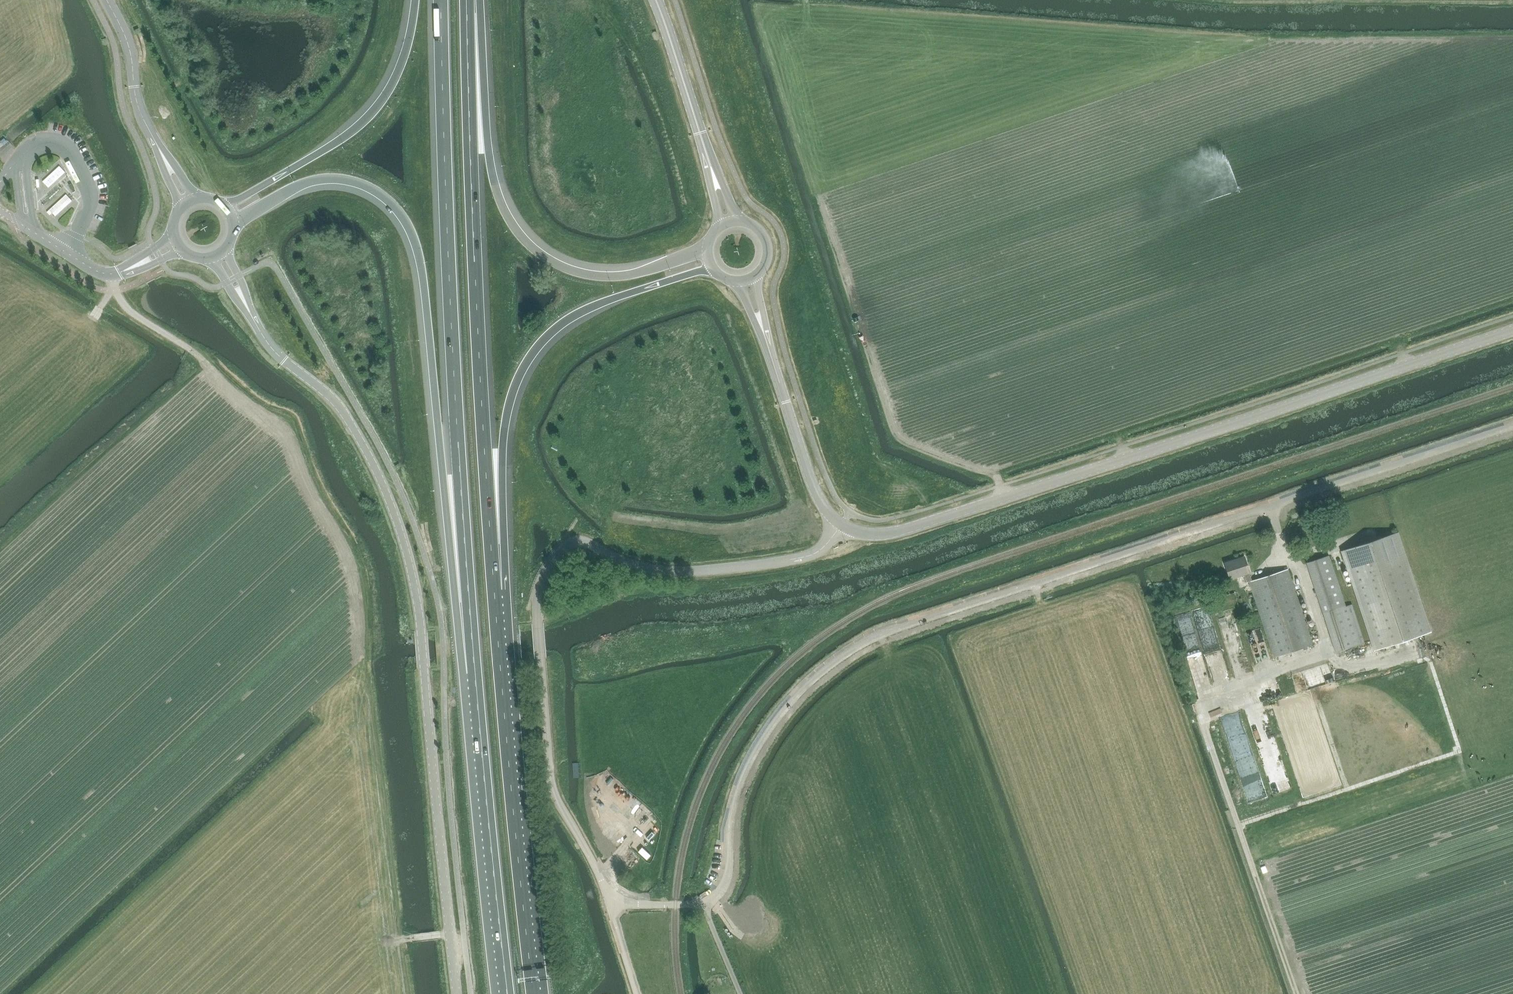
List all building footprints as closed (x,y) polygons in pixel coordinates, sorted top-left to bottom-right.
[(1401,532),(1342,551),(1375,651),(1434,633),(1401,532)] [(1364,642),(1352,604),(1345,606),(1329,555),(1306,563),(1323,613),(1335,651),(1364,642)] [(1274,657),(1313,645),(1288,569),(1252,581),(1249,573),(1250,573),(1244,556),(1224,563),(1230,579),(1244,575),(1246,582),(1249,581),(1274,657)] [(1307,679),(1325,675),(1321,659),(1303,664),(1307,679)] [(1194,664),(1195,681),(1202,680),(1200,663),(1194,664)]
